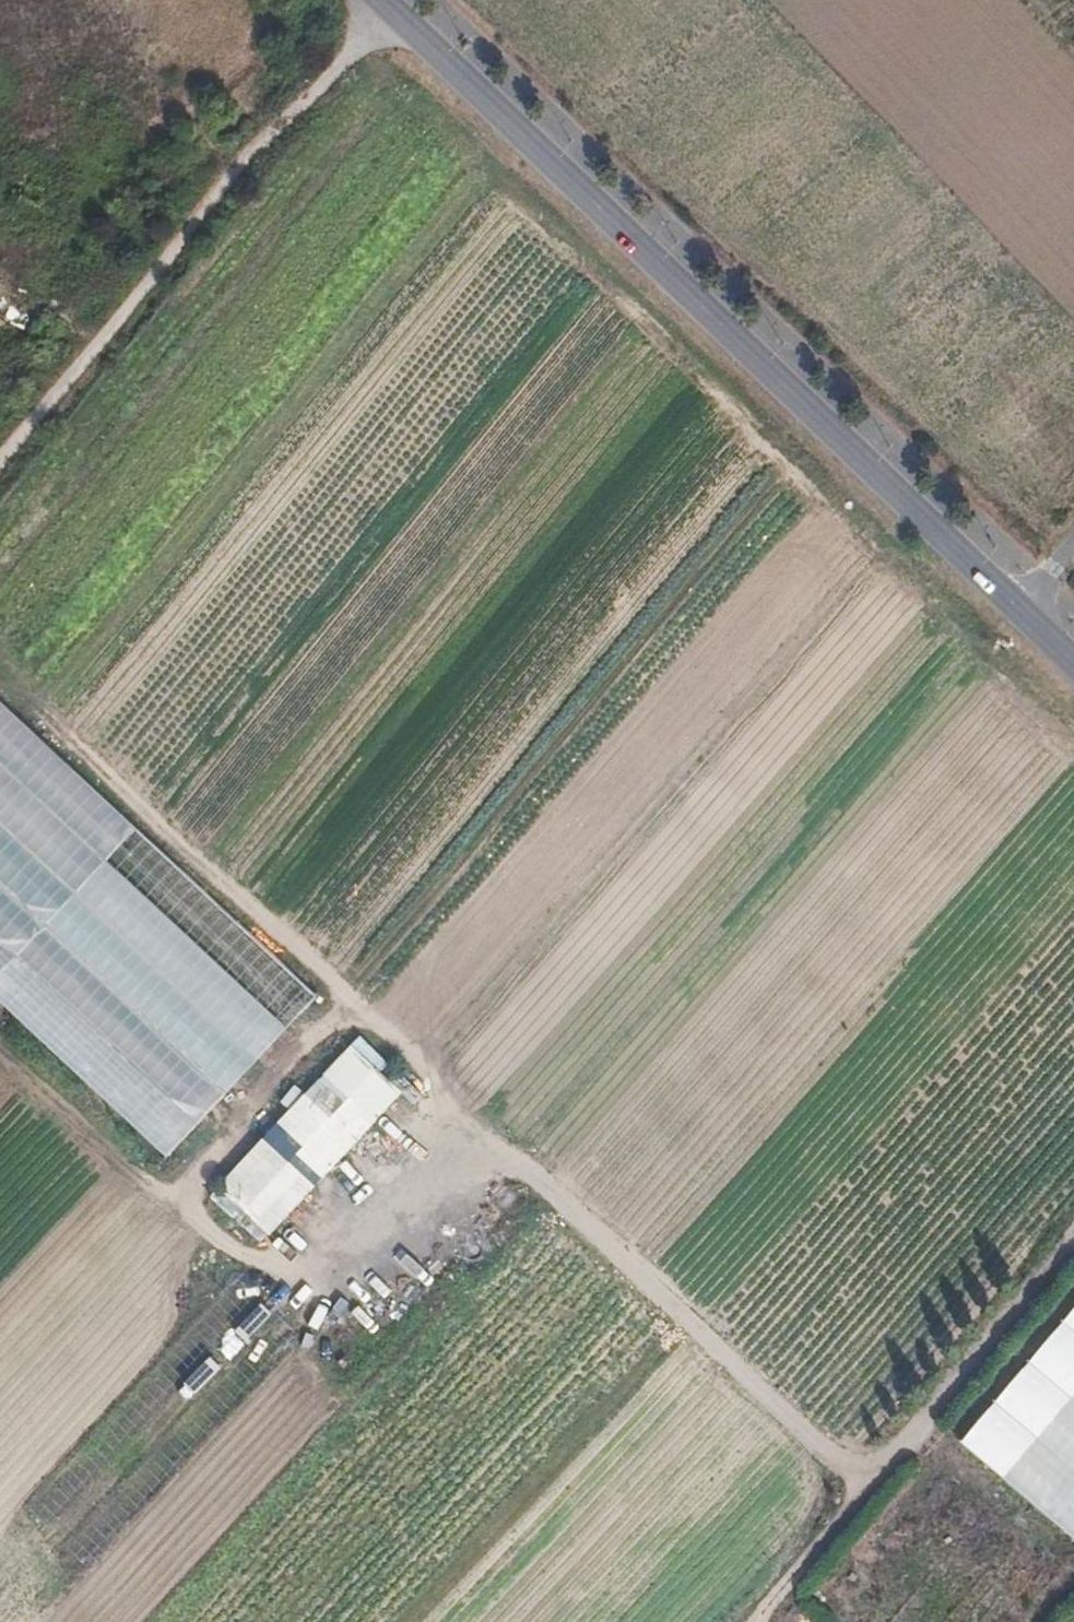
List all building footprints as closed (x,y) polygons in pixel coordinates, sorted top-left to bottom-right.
[(0,700),(0,998),(177,1161),(327,997),(0,700)] [(405,1095),(354,1046),(216,1191),(267,1239),(405,1095)] [(954,1444),(1073,1547),(1073,1305),(954,1444)]
